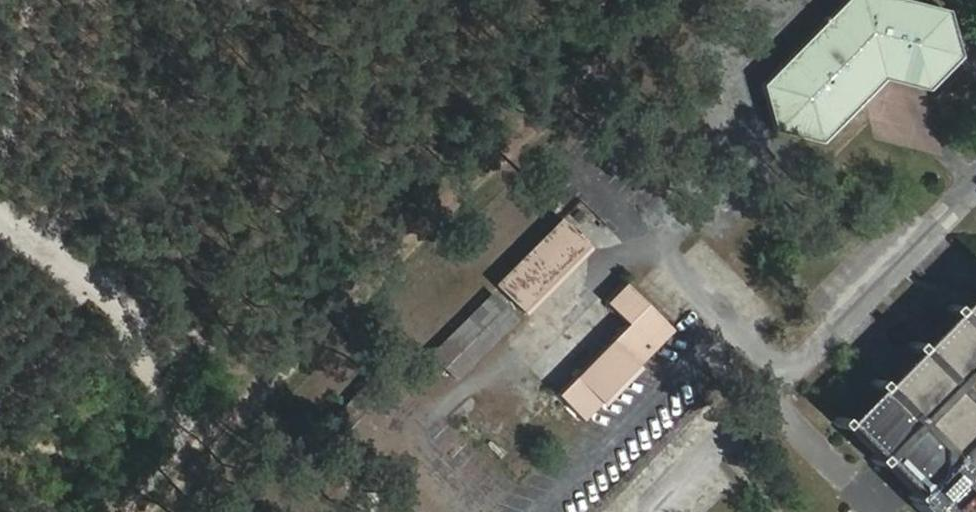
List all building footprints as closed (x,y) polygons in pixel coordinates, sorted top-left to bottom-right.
[(774,129),(819,141),(864,96),(857,71),(926,88),(959,55),(946,10),(909,0),(845,0),(761,84),(774,129)] [(519,306),(585,241),(563,219),(497,284),(519,306)] [(627,284),(608,304),(629,324),(559,395),(584,420),(673,329),(627,284)] [(952,302),(946,308),(950,312),(918,343),(914,339),(908,346),(911,350),(880,381),(876,377),(870,383),(874,387),(843,419),(839,415),(833,421),(839,426),(843,423),(875,454),(871,458),(876,464),(880,460),(912,491),(908,496),(913,500),(912,501),(923,511),(975,511),(975,284),(955,305),(952,302)] [(433,353),(457,378),(517,318),(492,292),(433,353)]
